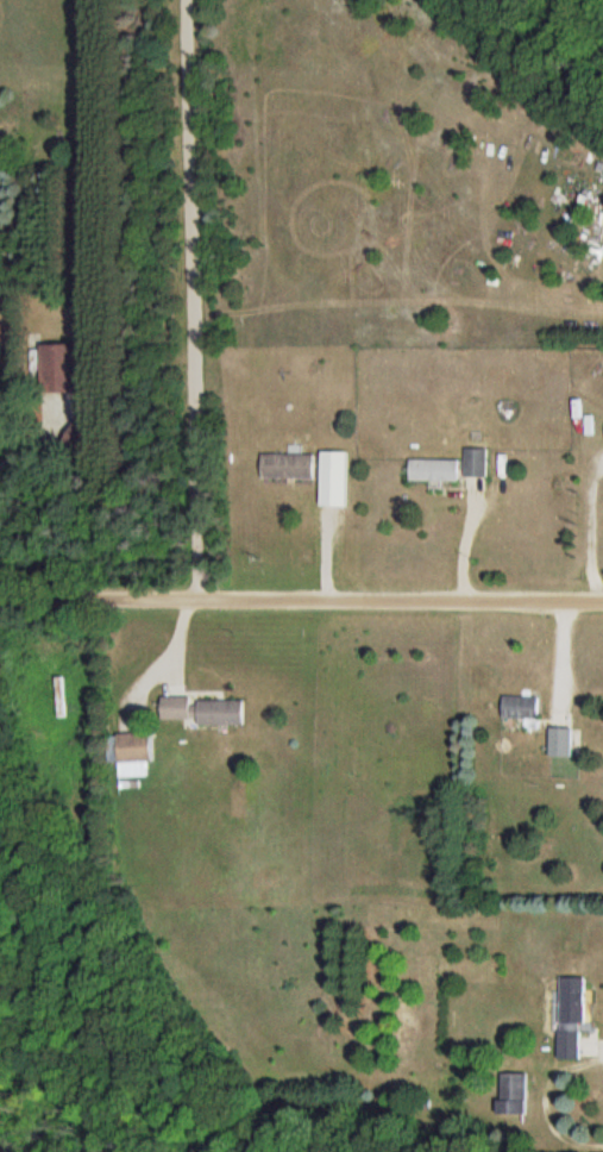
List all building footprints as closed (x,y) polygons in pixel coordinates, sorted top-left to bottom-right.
[(41,395),(77,395),(77,345),(41,345),(41,395)] [(488,449),(465,449),(465,477),(488,477),(488,449)] [(322,508),(347,508),(347,453),(322,453),(322,508)] [(314,480),(314,456),(262,456),(262,480),(314,480)] [(458,460),(410,460),(410,481),(458,481),(458,460)] [(539,718),(539,697),(504,697),(504,718),(539,718)] [(195,721),(195,698),(162,698),(162,721),(195,721)] [(244,726),(244,702),(199,702),(199,726),(244,726)] [(550,756),(572,756),(572,728),(550,728),(550,756)] [(118,763),(152,763),(152,734),(118,734),(118,763)] [(582,978),(560,978),(560,1061),(582,1061),(582,978)] [(500,1115),(527,1115),(527,1074),(500,1074),(500,1115)]
